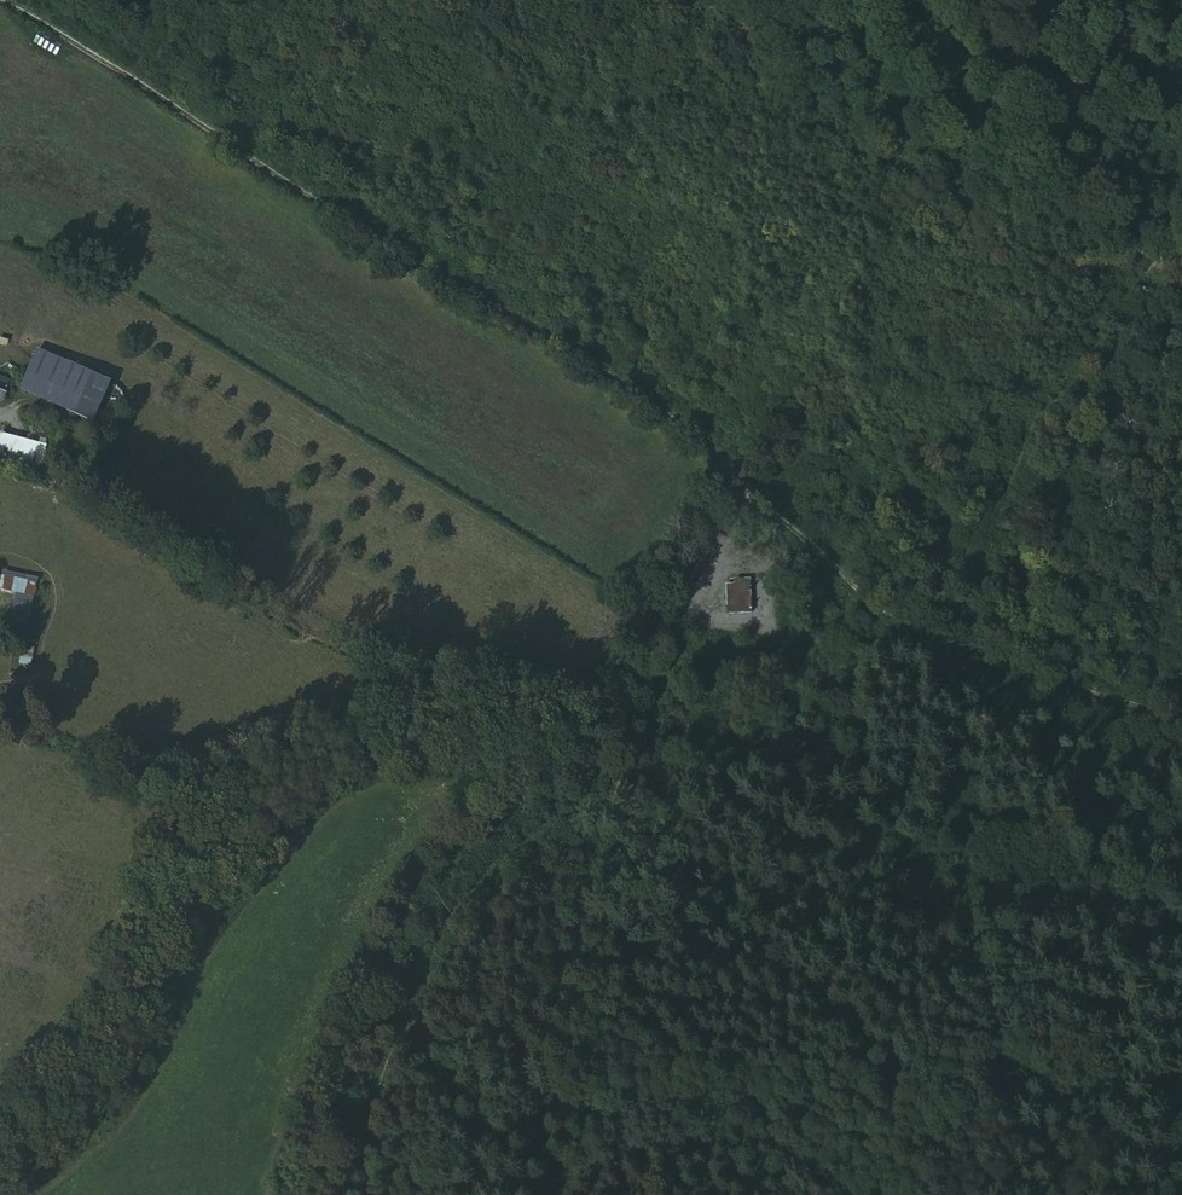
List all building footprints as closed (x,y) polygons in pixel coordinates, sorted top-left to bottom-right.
[(97,375),(38,349),(20,389),(79,415),(97,375)] [(47,442),(0,431),(0,432),(0,457),(42,466),(47,442)] [(4,572),(3,577),(35,583),(36,579),(4,572)] [(3,577),(0,588),(0,590),(15,594),(14,601),(31,604),(35,583),(3,577)] [(727,584),(728,614),(753,612),(751,578),(735,579),(735,584),(727,584)] [(9,623),(26,627),(31,604),(14,601),(9,623)] [(21,647),(18,664),(30,666),(33,649),(21,647)]
